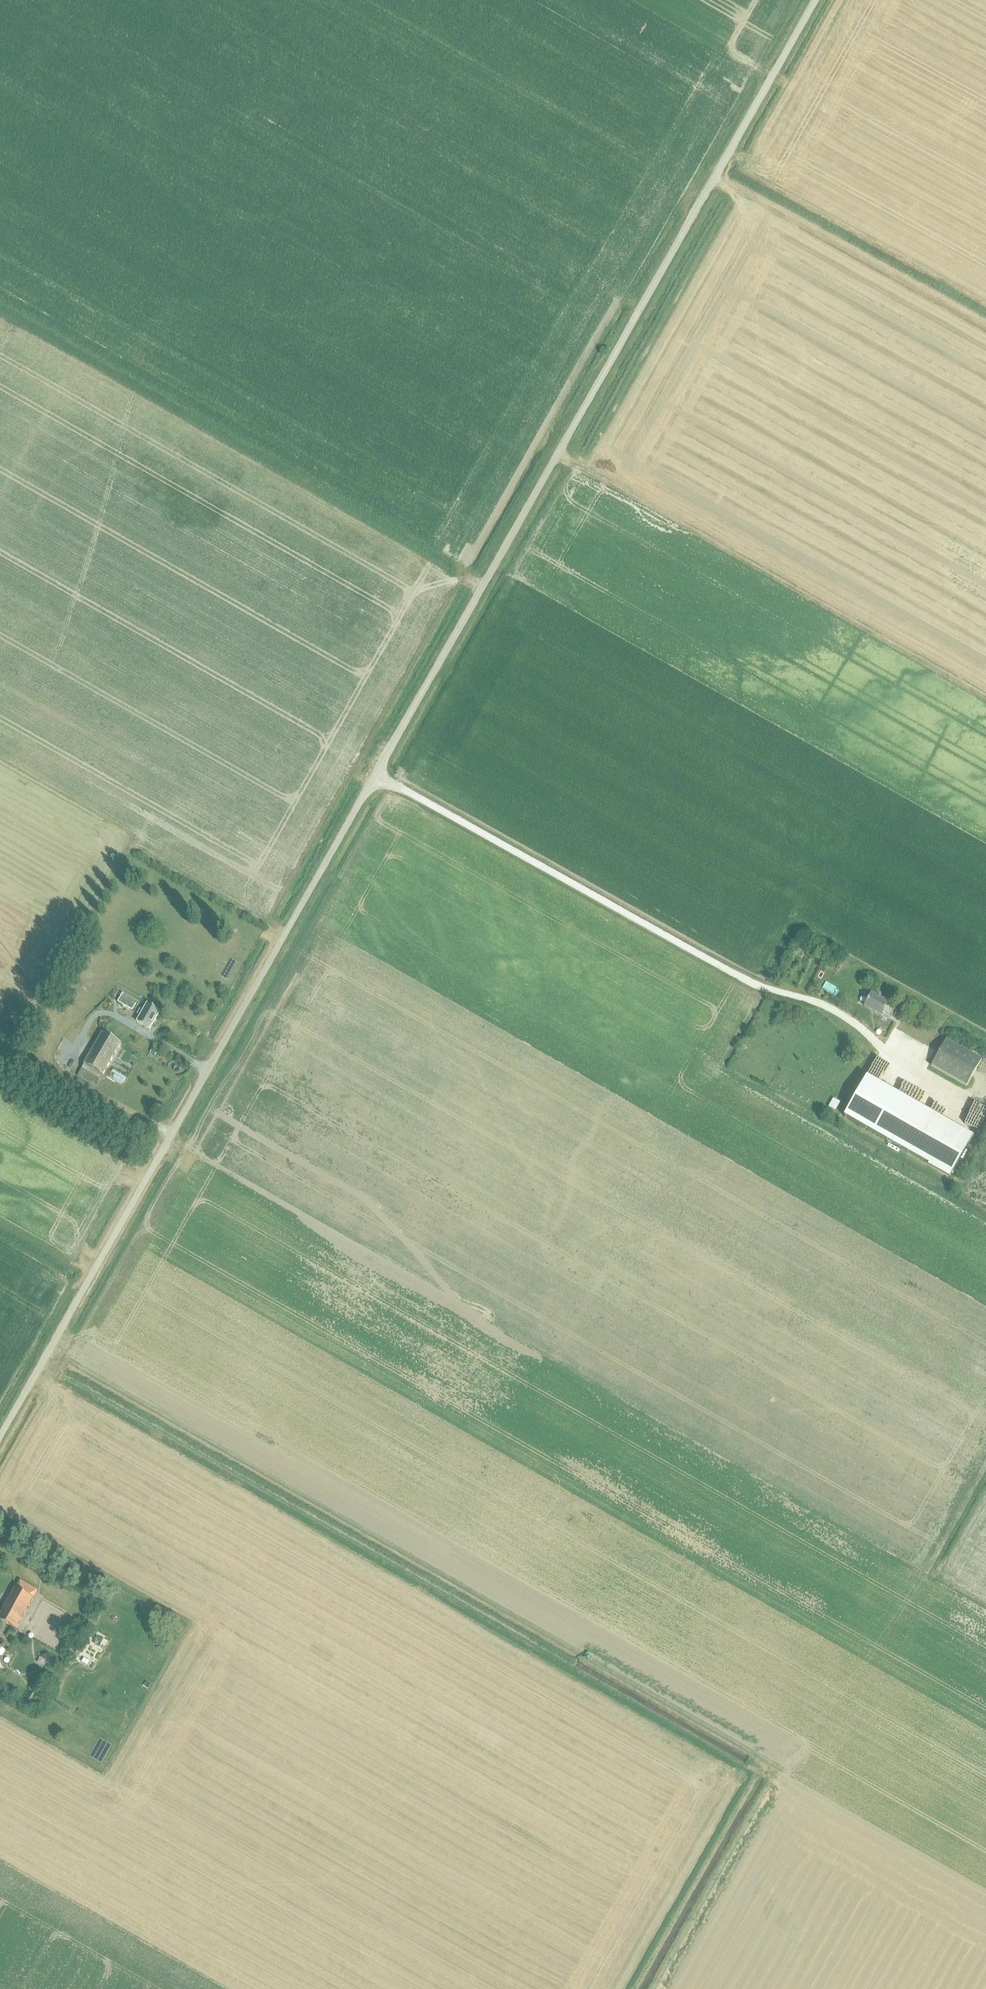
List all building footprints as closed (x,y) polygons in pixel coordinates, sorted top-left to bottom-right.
[(864,1007),(881,1016),(883,1013),(890,1016),(894,1008),(888,1005),(889,1003),(872,993),(864,1007)] [(118,1002),(133,1011),(138,1002),(123,994),(118,1002)] [(137,1022),(149,1029),(160,1011),(148,1004),(143,1012),(141,1010),(138,1014),(141,1016),(137,1022)] [(103,1074),(121,1044),(102,1034),(85,1063),(85,1064),(78,1076),(96,1087),(103,1074)] [(931,1066),(966,1086),(981,1060),(946,1040),(931,1066)] [(886,1141),(909,1101),(906,1099),(867,1077),(851,1104),(844,1117),(886,1141)] [(950,1177),(973,1137),(909,1100),(909,1101),(886,1141),(950,1177)] [(16,1629),(33,1599),(15,1589),(0,1616),(0,1620),(16,1629)]
